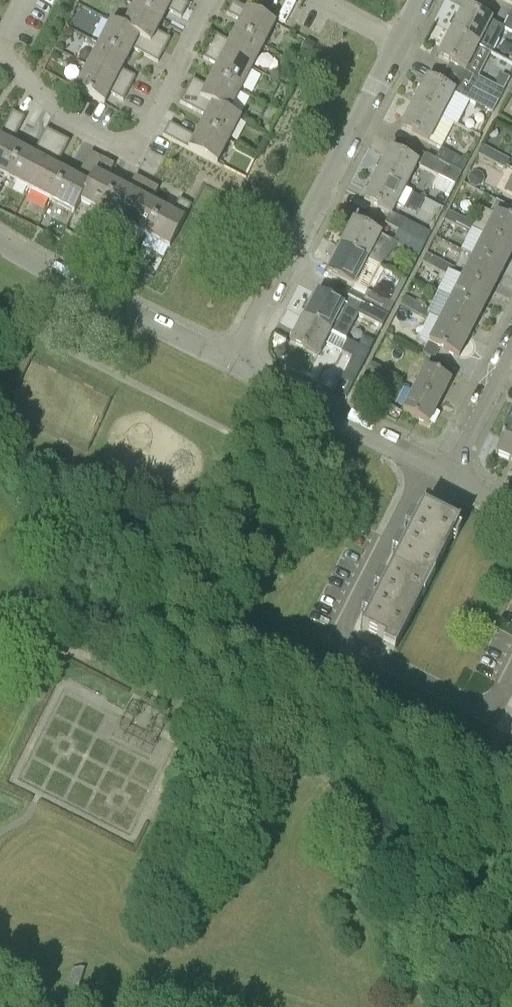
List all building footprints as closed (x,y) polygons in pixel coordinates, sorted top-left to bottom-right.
[(163,20),(168,11),(182,19),(189,5),(178,0),(136,0),(134,5),(163,20)] [(236,31),(264,46),(276,24),(233,2),(227,14),(241,22),(236,31)] [(93,33),(101,15),(81,5),(73,23),(93,33)] [(122,27),(166,50),(171,39),(157,32),(163,20),(134,5),(122,27)] [(451,32),(479,47),(492,22),(463,7),(451,32)] [(509,17),(503,29),(511,33),(511,19),(509,17)] [(159,64),(166,50),(122,27),(111,21),(99,44),(128,60),(133,50),(159,64)] [(210,46),(253,69),(264,46),(236,31),(230,42),(216,35),(210,46)] [(438,57),(466,72),(479,47),(451,32),(438,57)] [(87,67),(130,89),(136,78),(122,71),(128,60),(99,44),(87,67)] [(212,76),(241,91),(253,69),(210,46),(204,59),(217,66),(212,76)] [(123,101),(130,89),(87,67),(75,89),(83,94),(104,105),(110,94),(123,101)] [(187,91),(229,113),(241,91),(212,76),(206,87),(193,80),(187,91)] [(498,102),(504,91),(478,77),(472,88),(498,102)] [(414,104),(442,119),(455,94),(427,79),(414,104)] [(492,114),(498,102),(472,88),(466,100),(492,114)] [(200,127),(229,142),(241,119),(229,113),(187,91),(180,103),(206,117),(200,127)] [(401,129),(429,144),(442,119),(414,104),(401,129)] [(22,149),(12,144),(25,118),(12,112),(0,135),(0,175),(6,178),(22,149)] [(217,165),(229,142),(200,127),(195,137),(170,124),(163,137),(217,165)] [(6,178),(29,190),(57,135),(46,129),(32,155),(22,149),(6,178)] [(51,201),(66,172),(56,167),(70,142),(57,135),(29,190),(51,201)] [(507,165),(510,160),(482,146),(479,151),(507,165)] [(435,160),(462,174),(468,162),(441,148),(435,160)] [(377,175),(405,190),(418,165),(390,150),(377,175)] [(505,170),(507,165),(479,151),(477,155),(505,170)] [(74,213),(80,202),(102,159),(90,153),(77,178),(66,172),(51,201),(74,213)] [(80,202),(102,213),(117,184),(107,179),(114,165),(102,159),(80,202)] [(456,185),(462,174),(435,160),(429,172),(456,185)] [(364,200),(392,215),(397,205),(404,209),(412,193),(405,190),(377,175),(364,200)] [(102,213),(124,225),(147,182),(135,176),(128,190),(117,184),(102,213)] [(124,225),(147,237),(162,208),(152,202),(159,188),(147,182),(124,225)] [(162,208),(147,237),(169,248),(192,206),(179,199),(172,213),(162,208)] [(511,249),(511,208),(496,200),(491,211),(495,213),(484,235),(511,249)] [(67,212),(49,206),(43,224),(61,230),(67,212)] [(448,212),(446,216),(443,221),(457,228),(462,219),(448,212)] [(471,235),(476,226),(462,219),(457,228),(471,235)] [(398,232),(424,245),(431,234),(404,220),(398,232)] [(340,247),(368,261),(380,268),(398,246),(393,243),(381,236),(353,222),(340,247)] [(419,256),(424,245),(398,232),(393,243),(398,246),(419,256)] [(503,272),(511,254),(511,249),(484,235),(473,256),(503,272)] [(327,272),(355,287),(368,261),(340,247),(327,272)] [(421,263),(436,271),(440,262),(426,254),(424,259),(421,263)] [(461,278),(492,294),(503,272),(473,256),(461,278)] [(449,277),(453,268),(440,262),(436,271),(449,277)] [(450,300),(480,315),(492,294),(461,278),(450,300)] [(388,316),(394,305),(367,292),(362,302),(388,316)] [(303,319),(330,332),(343,307),(316,293),(303,319)] [(418,305),(404,297),(400,306),(414,313),(418,305)] [(439,321),(469,337),(480,315),(450,300),(439,321)] [(382,328),(388,316),(362,302),(355,315),(382,328)] [(431,312),(418,305),(414,313),(427,320),(431,312)] [(330,332),(303,319),(290,344),(317,358),(330,332)] [(439,321),(428,343),(458,359),(469,337),(439,321)] [(363,336),(358,346),(370,352),(375,342),(363,336)] [(385,369),(371,363),(366,372),(381,378),(385,369)] [(414,390),(439,403),(451,381),(425,368),(414,390)] [(398,376),(385,369),(381,378),(394,385),(398,376)] [(439,403),(414,390),(403,412),(428,425),(439,403)] [(511,462),(511,426),(507,424),(495,455),(511,462)] [(427,587),(443,556),(458,526),(422,507),(391,569),(427,587)] [(396,648),(412,618),(427,587),(391,569),(360,630),(396,648)]
